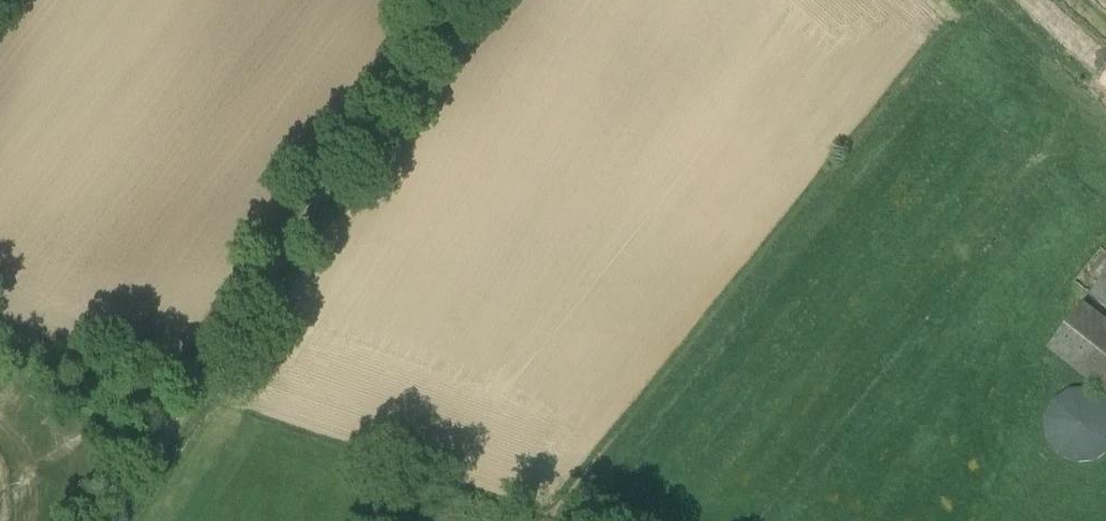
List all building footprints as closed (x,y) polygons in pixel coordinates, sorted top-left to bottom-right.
[(1088,294),(1105,308),(1105,271),(1088,294)] [(1083,301),(1047,349),(1105,395),(1105,319),(1083,301)]
